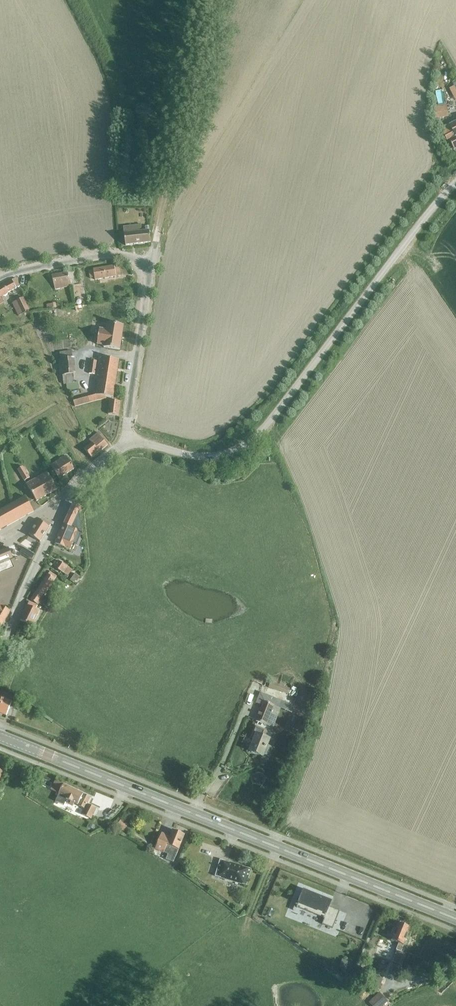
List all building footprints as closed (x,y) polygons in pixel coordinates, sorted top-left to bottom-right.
[(446,104),(432,107),(434,119),(448,117),(446,104)] [(441,130),(447,141),(449,140),(454,149),(455,148),(455,122),(441,130)] [(125,246),(150,243),(149,231),(140,232),(139,225),(123,227),(125,246)] [(93,269),(93,270),(88,271),(89,278),(94,278),(95,280),(120,276),(118,265),(93,269)] [(55,290),(70,286),(68,273),(52,276),(55,290)] [(6,294),(8,293),(7,292),(20,286),(15,278),(3,284),(0,286),(0,303),(3,301),(1,297),(6,294)] [(18,316),(25,313),(29,311),(23,297),(11,303),(18,316)] [(99,328),(96,344),(103,346),(103,347),(120,349),(124,325),(107,322),(106,329),(99,328)] [(74,383),(72,352),(72,351),(59,353),(60,360),(58,360),(60,376),(62,376),(64,384),(74,383)] [(113,398),(119,360),(102,357),(96,395),(73,401),(75,407),(97,400),(106,399),(106,397),(113,398)] [(95,375),(97,361),(91,360),(89,374),(95,375)] [(118,416),(120,402),(110,401),(108,414),(118,416)] [(91,458),(107,445),(97,433),(89,440),(91,443),(84,449),(91,458)] [(58,479),(74,469),(66,456),(52,465),(50,462),(49,463),(58,479)] [(24,481),(29,478),(23,467),(17,470),(24,481)] [(36,501),(57,489),(47,472),(26,484),(36,501)] [(33,512),(25,497),(0,511),(0,530),(33,512)] [(63,525),(55,544),(70,550),(73,543),(75,544),(77,544),(82,534),(79,514),(79,512),(81,508),(73,504),(63,525)] [(38,520),(29,535),(40,542),(50,525),(42,519),(40,522),(38,520)] [(22,547),(19,552),(31,559),(34,554),(22,547)] [(13,559),(8,548),(0,551),(0,564),(13,559)] [(67,576),(71,570),(58,561),(53,567),(67,576)] [(36,591),(30,600),(37,605),(38,604),(41,606),(45,600),(42,598),(43,597),(55,579),(56,577),(49,572),(48,574),(47,574),(36,592),(36,591)] [(27,605),(20,621),(32,626),(39,611),(35,609),(36,606),(29,602),(27,605)] [(10,611),(0,605),(0,627),(10,611)] [(270,682),(268,688),(287,695),(289,689),(270,682)] [(259,693),(256,703),(262,705),(256,722),(266,726),(273,728),(278,714),(280,710),(291,714),(294,707),(283,702),(266,696),(259,693)] [(11,702),(0,698),(0,713),(6,715),(11,702)] [(14,698),(10,707),(18,710),(22,701),(14,698)] [(269,740),(261,737),(264,731),(255,728),(251,738),(254,739),(250,751),(263,756),(263,755),(269,757),(272,748),(266,746),(269,740)] [(54,780),(52,786),(61,790),(58,794),(54,802),(62,806),(66,800),(70,802),(69,805),(73,807),(74,804),(85,809),(82,815),(91,819),(96,808),(87,804),(90,797),(54,780)] [(120,820),(116,827),(123,832),(128,824),(120,820)] [(166,860),(173,863),(178,850),(184,835),(172,830),(170,837),(161,833),(155,849),(168,855),(166,860)] [(246,886),(251,869),(219,860),(214,876),(246,886)] [(329,907),(331,901),(318,896),(316,895),(303,890),(296,907),(297,908),(297,907),(323,918),(324,919),(322,924),(332,929),(339,911),(329,907)] [(345,934),(358,927),(352,918),(340,924),(345,934)] [(406,938),(410,928),(405,926),(405,925),(400,922),(399,924),(398,923),(394,933),(393,933),(390,938),(392,939),(391,940),(399,943),(396,950),(397,950),(392,962),(399,965),(404,953),(403,952),(408,939),(406,938)] [(342,960),(339,966),(345,968),(347,963),(342,960)] [(370,985),(379,988),(382,980),(373,976),(370,985)] [(372,1005),(382,1005),(387,1002),(379,993),(368,1002),(372,1005)]
